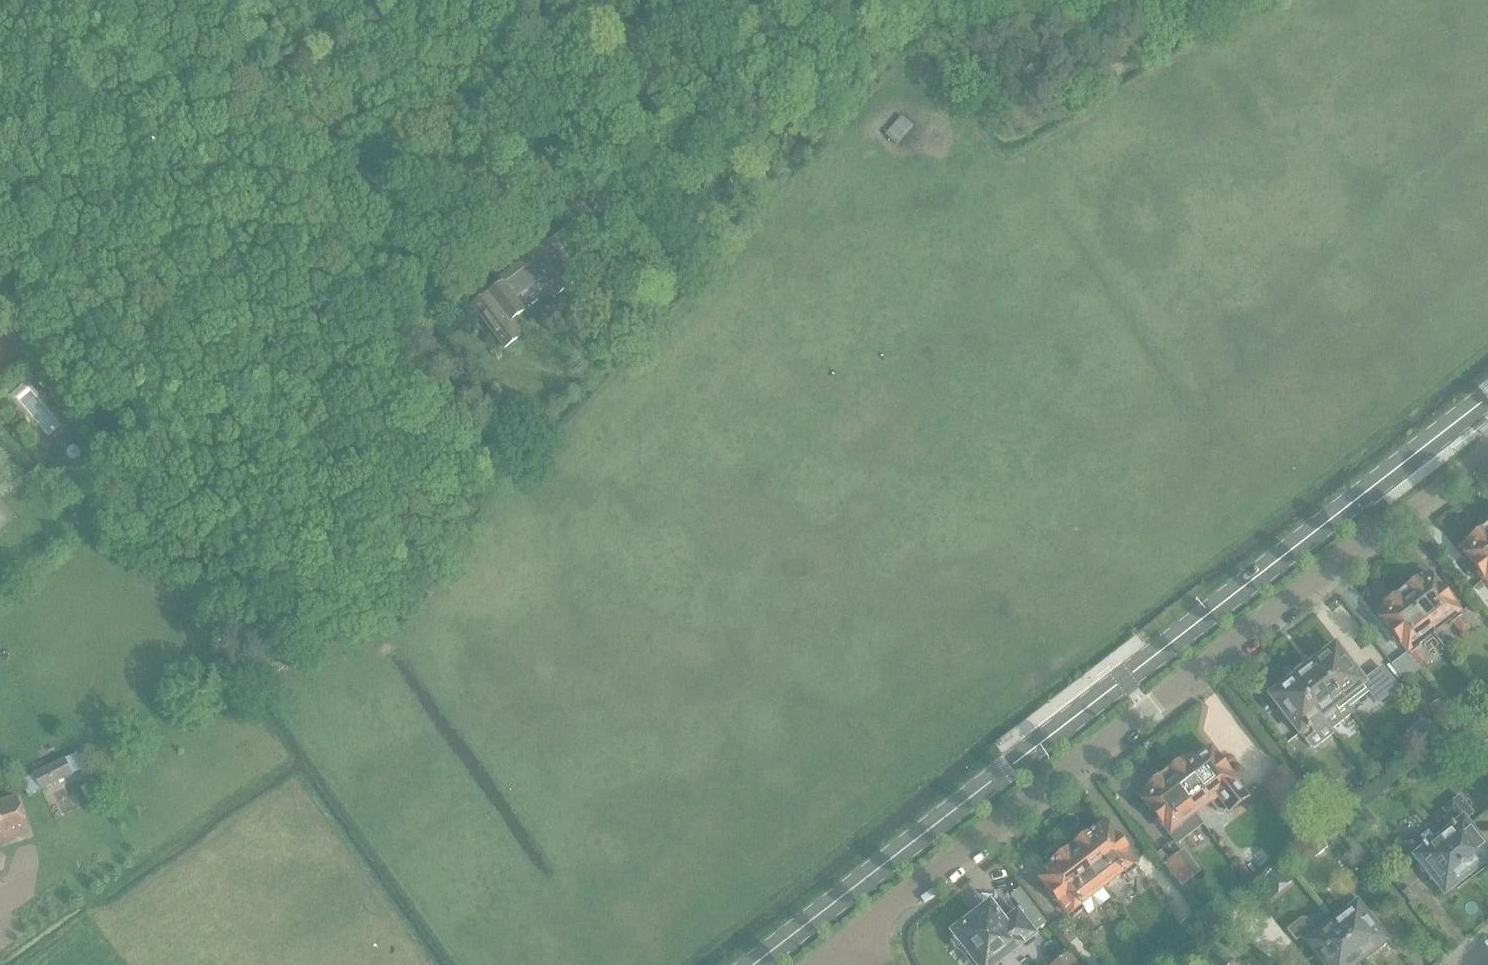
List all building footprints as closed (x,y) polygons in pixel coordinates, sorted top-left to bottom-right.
[(501,277),(500,278),(470,301),(505,348),(521,337),(518,334),(523,330),(515,319),(526,311),(517,298),(546,277),(558,294),(576,281),(565,267),(588,250),(570,226),(568,228),(569,229),(548,245),(546,243),(529,255),(530,256),(501,278),(501,277)] [(69,458),(70,459),(72,461),(75,461),(77,461),(79,459),(81,458),(82,456),(82,453),(81,451),(80,449),(78,448),(76,447),(73,447),(71,448),(69,449),(68,451),(68,453),(68,456),(69,458)] [(447,482),(455,477),(444,460),(436,465),(447,482)] [(1486,529),(1483,531),(1479,530),(1470,537),(1468,542),(1462,548),(1487,583),(1487,531),(1486,529)] [(1407,592),(1404,594),(1433,632),(1448,621),(1459,634),(1469,626),(1459,613),(1429,575),(1421,581),(1416,578),(1406,585),(1407,592)] [(1404,594),(1401,597),(1395,593),(1385,601),(1387,607),(1379,613),(1409,651),(1433,632),(1404,594)] [(1365,682),(1353,667),(1354,666),(1346,655),(1345,656),(1337,646),(1329,652),(1329,651),(1315,662),(1348,705),(1344,700),(1356,691),(1360,697),(1364,697),(1372,691),(1379,701),(1398,686),(1384,667),(1365,682)] [(1422,669),(1418,665),(1427,658),(1420,649),(1410,656),(1408,652),(1392,665),(1405,682),(1422,669)] [(1338,712),(1348,705),(1315,662),(1310,666),(1300,665),(1293,670),(1292,678),(1322,717),(1335,708),(1338,712)] [(1319,720),(1322,717),(1292,678),(1292,679),(1271,696),(1278,706),(1277,707),(1296,732),(1297,731),(1313,751),(1332,737),(1319,720)] [(1440,701),(1429,710),(1445,730),(1456,721),(1440,701)] [(1457,733),(1469,754),(1481,747),(1469,726),(1457,733)] [(1418,755),(1428,747),(1415,730),(1404,738),(1418,755)] [(1165,776),(1195,815),(1212,801),(1222,814),(1232,807),(1222,794),(1220,795),(1191,757),(1184,762),(1179,759),(1168,768),(1168,774),(1165,776)] [(42,790),(69,777),(73,775),(66,760),(34,775),(34,776),(23,781),(30,796),(33,794),(36,800),(44,796),(42,790)] [(1304,788),(1289,769),(1286,772),(1287,773),(1279,779),(1278,778),(1276,780),(1276,781),(1272,784),(1271,791),(1285,809),(1294,809),(1297,807),(1299,809),(1302,808),(1294,798),(1293,797),(1304,788)] [(1165,776),(1163,778),(1157,776),(1147,783),(1147,789),(1141,795),(1171,834),(1170,834),(1180,848),(1189,841),(1185,835),(1187,834),(1180,826),(1195,815),(1165,776)] [(1293,797),(1294,798),(1302,808),(1312,799),(1304,788),(1293,797)] [(30,832),(18,797),(0,803),(0,842),(30,832)] [(1474,882),(1487,871),(1485,867),(1487,865),(1487,850),(1476,836),(1478,834),(1453,802),(1443,810),(1448,816),(1445,819),(1450,825),(1437,835),(1474,882)] [(1071,848),(1110,899),(1111,898),(1104,889),(1134,866),(1137,864),(1105,823),(1090,834),(1085,832),(1074,840),(1074,846),(1071,848)] [(1430,826),(1415,838),(1412,834),(1400,843),(1426,876),(1428,874),(1447,897),(1457,889),(1460,893),(1474,882),(1437,835),(1430,826)] [(1110,899),(1071,848),(1068,850),(1063,848),(1053,856),(1053,863),(1038,874),(1071,916),(1073,914),(1073,913),(1082,906),(1089,915),(1110,899)] [(1157,854),(1183,886),(1204,870),(1186,848),(1182,851),(1177,851),(1177,855),(1169,861),(1161,850),(1157,854)] [(1297,879),(1281,861),(1254,883),(1270,902),(1297,879)] [(1349,897),(1338,905),(1344,913),(1346,912),(1347,913),(1333,924),(1363,962),(1388,942),(1353,897),(1350,899),(1349,897)] [(1243,900),(1235,910),(1255,926),(1262,916),(1243,900)] [(1046,923),(1033,906),(1024,913),(1037,930),(1046,923)] [(993,910),(991,909),(989,908),(987,908),(987,909),(986,909),(984,910),(984,911),(983,912),(983,913),(983,914),(983,915),(983,916),(984,917),(977,921),(974,918),(952,934),(952,938),(951,941),(951,944),(953,948),(955,950),(960,951),(971,964),(993,964),(1024,942),(1033,934),(1015,911),(1002,921),(993,910)] [(1180,925),(1196,946),(1209,937),(1192,916),(1180,925)] [(1363,962),(1333,924),(1308,943),(1325,964),(1359,964),(1363,962)] [(1217,964),(1230,964),(1232,963),(1214,947),(1207,956),(1217,964)] [(1053,964),(1079,964),(1069,952),(1053,964)]
